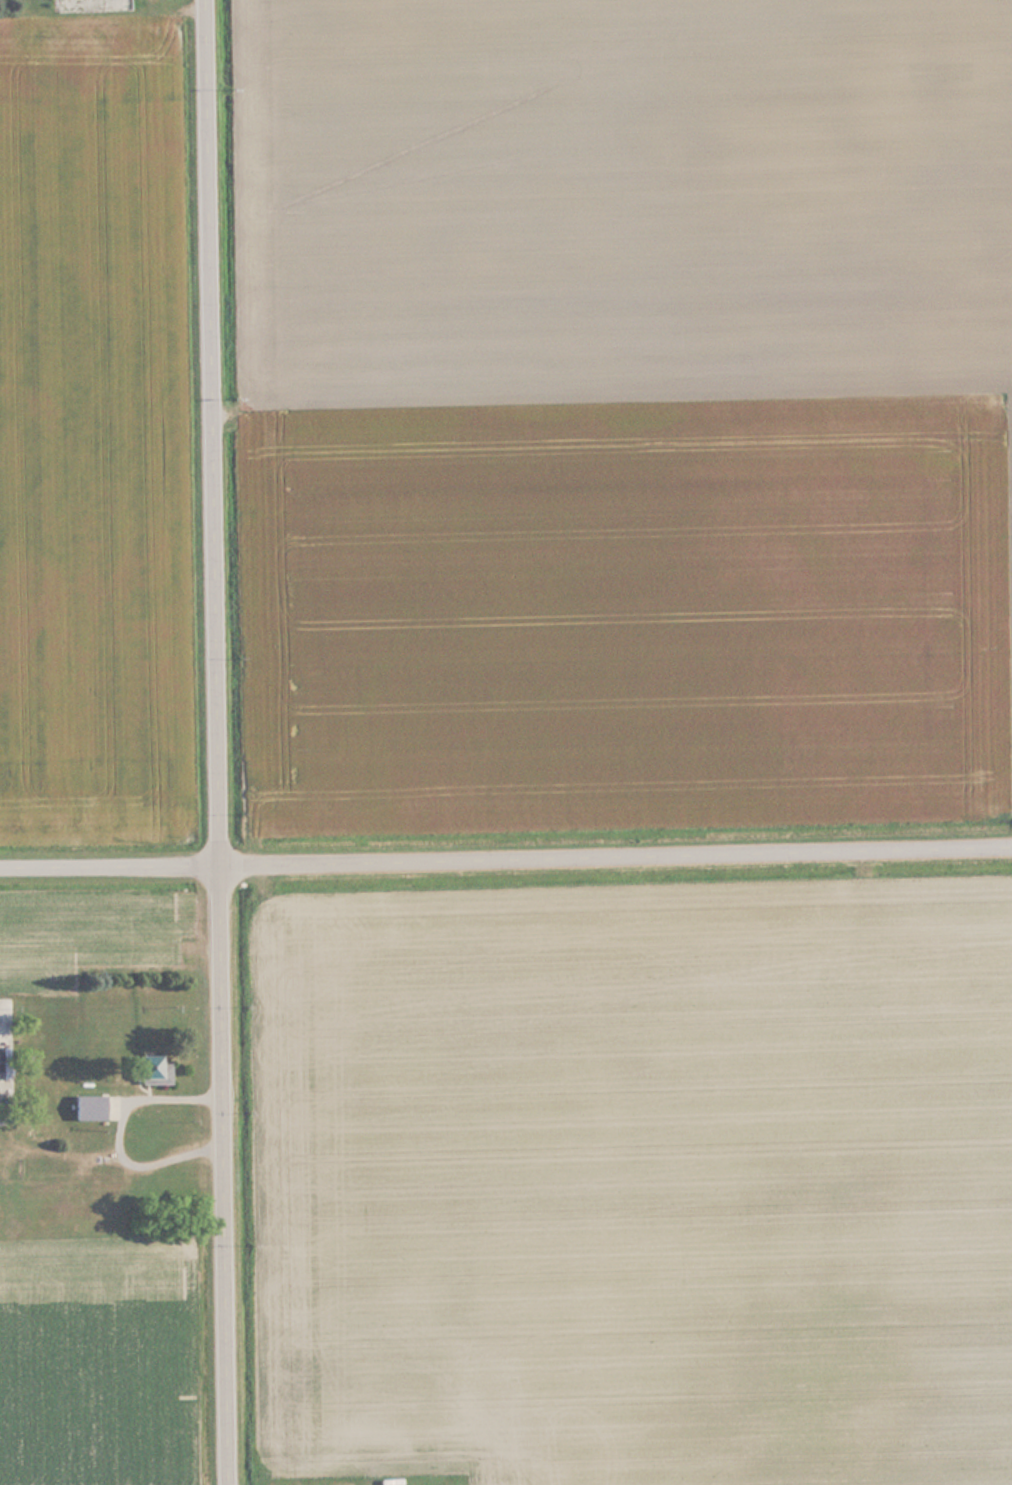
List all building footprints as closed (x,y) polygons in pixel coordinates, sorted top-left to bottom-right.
[(158,1056),(134,1056),(134,1084),(169,1084),(169,1063),(158,1063),(158,1056)] [(102,1096),(72,1096),(72,1120),(102,1120),(102,1096)]
